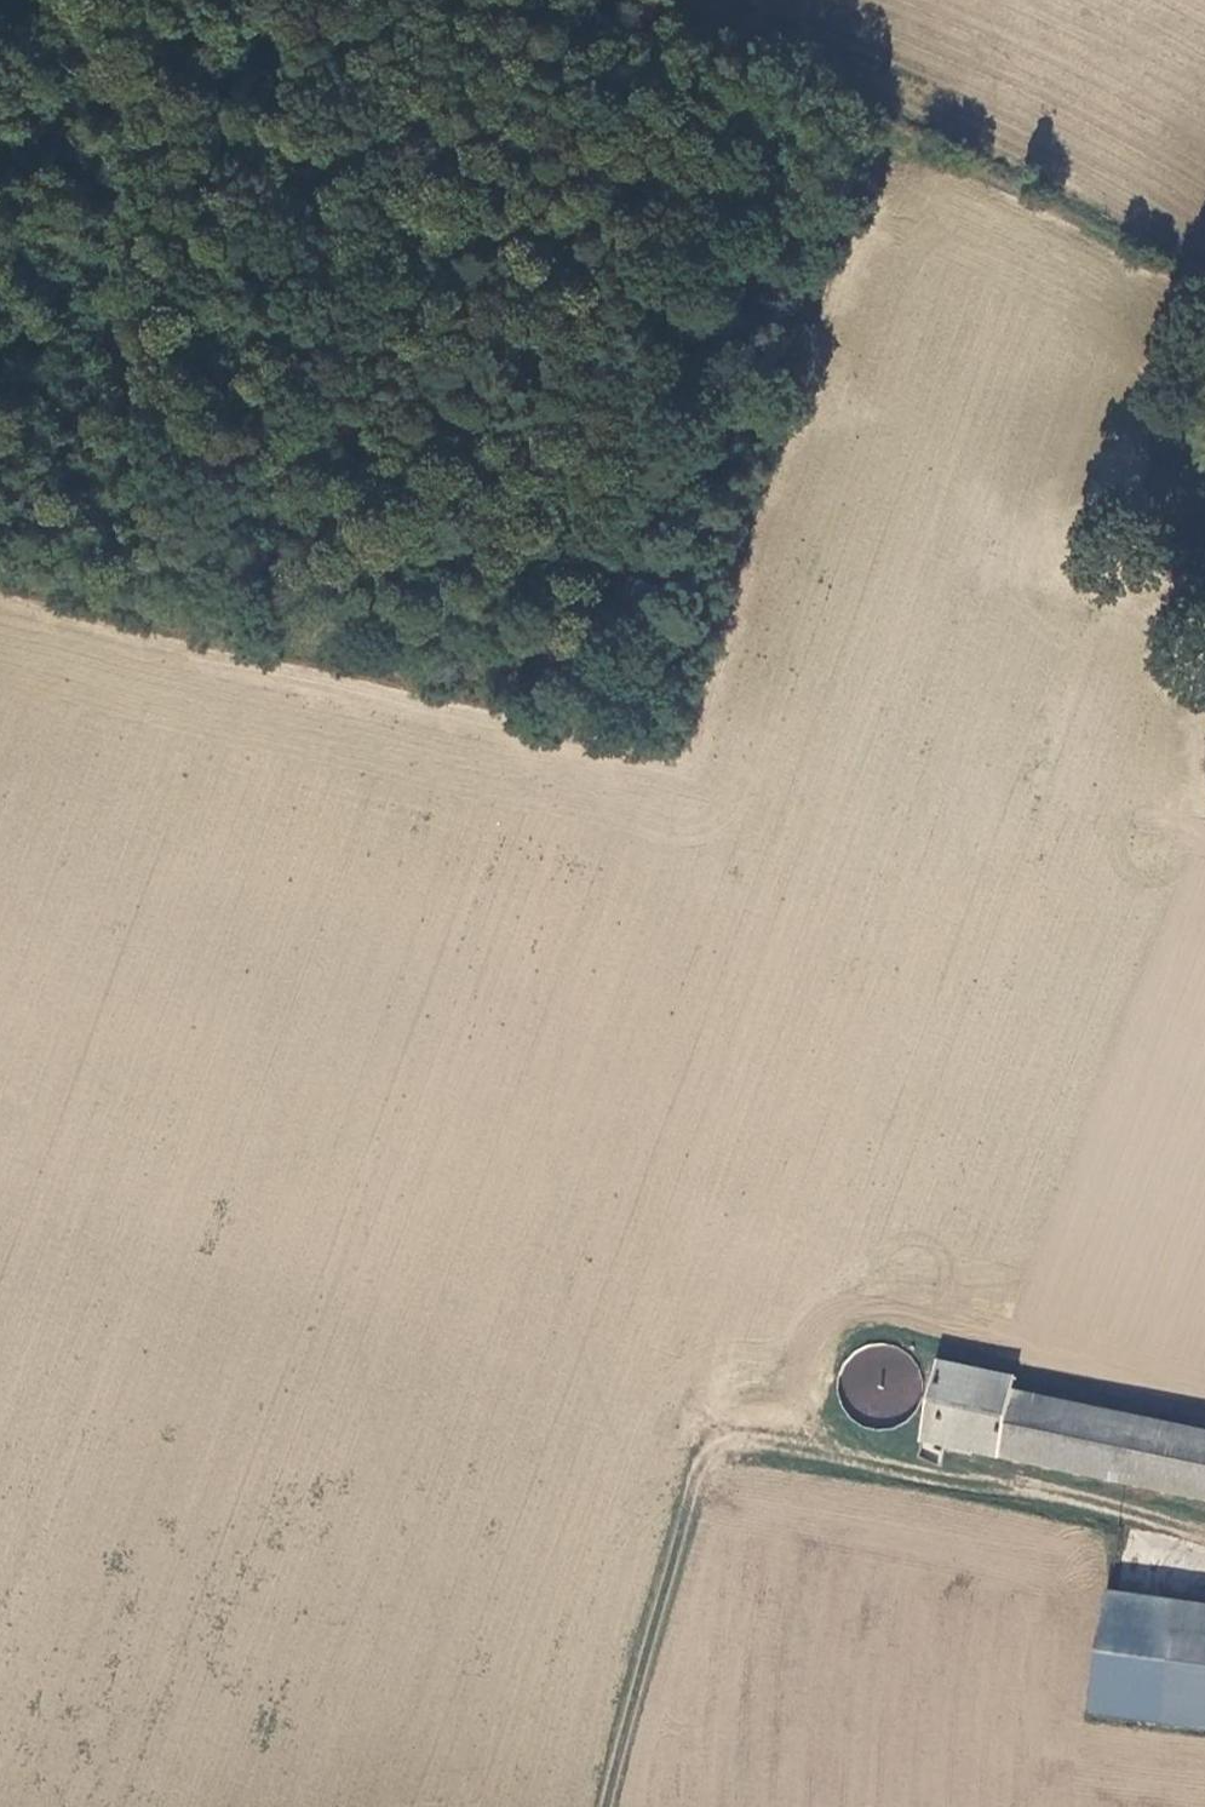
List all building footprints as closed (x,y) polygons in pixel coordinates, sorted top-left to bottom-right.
[(897,1349),(883,1345),(869,1347),(856,1352),(846,1362),(839,1374),(836,1387),(838,1401),(844,1413),(853,1423),(865,1430),(879,1433),(894,1430),(907,1423),(917,1412),(923,1398),(924,1383),(919,1369),(910,1357),(897,1349)] [(1016,1390),(1019,1375),(938,1358),(920,1444),(1002,1460),(1016,1390)] [(1016,1390),(1002,1460),(1204,1501),(1204,1429),(1016,1390)] [(1111,1590),(1094,1716),(1204,1732),(1204,1603),(1111,1590)]
